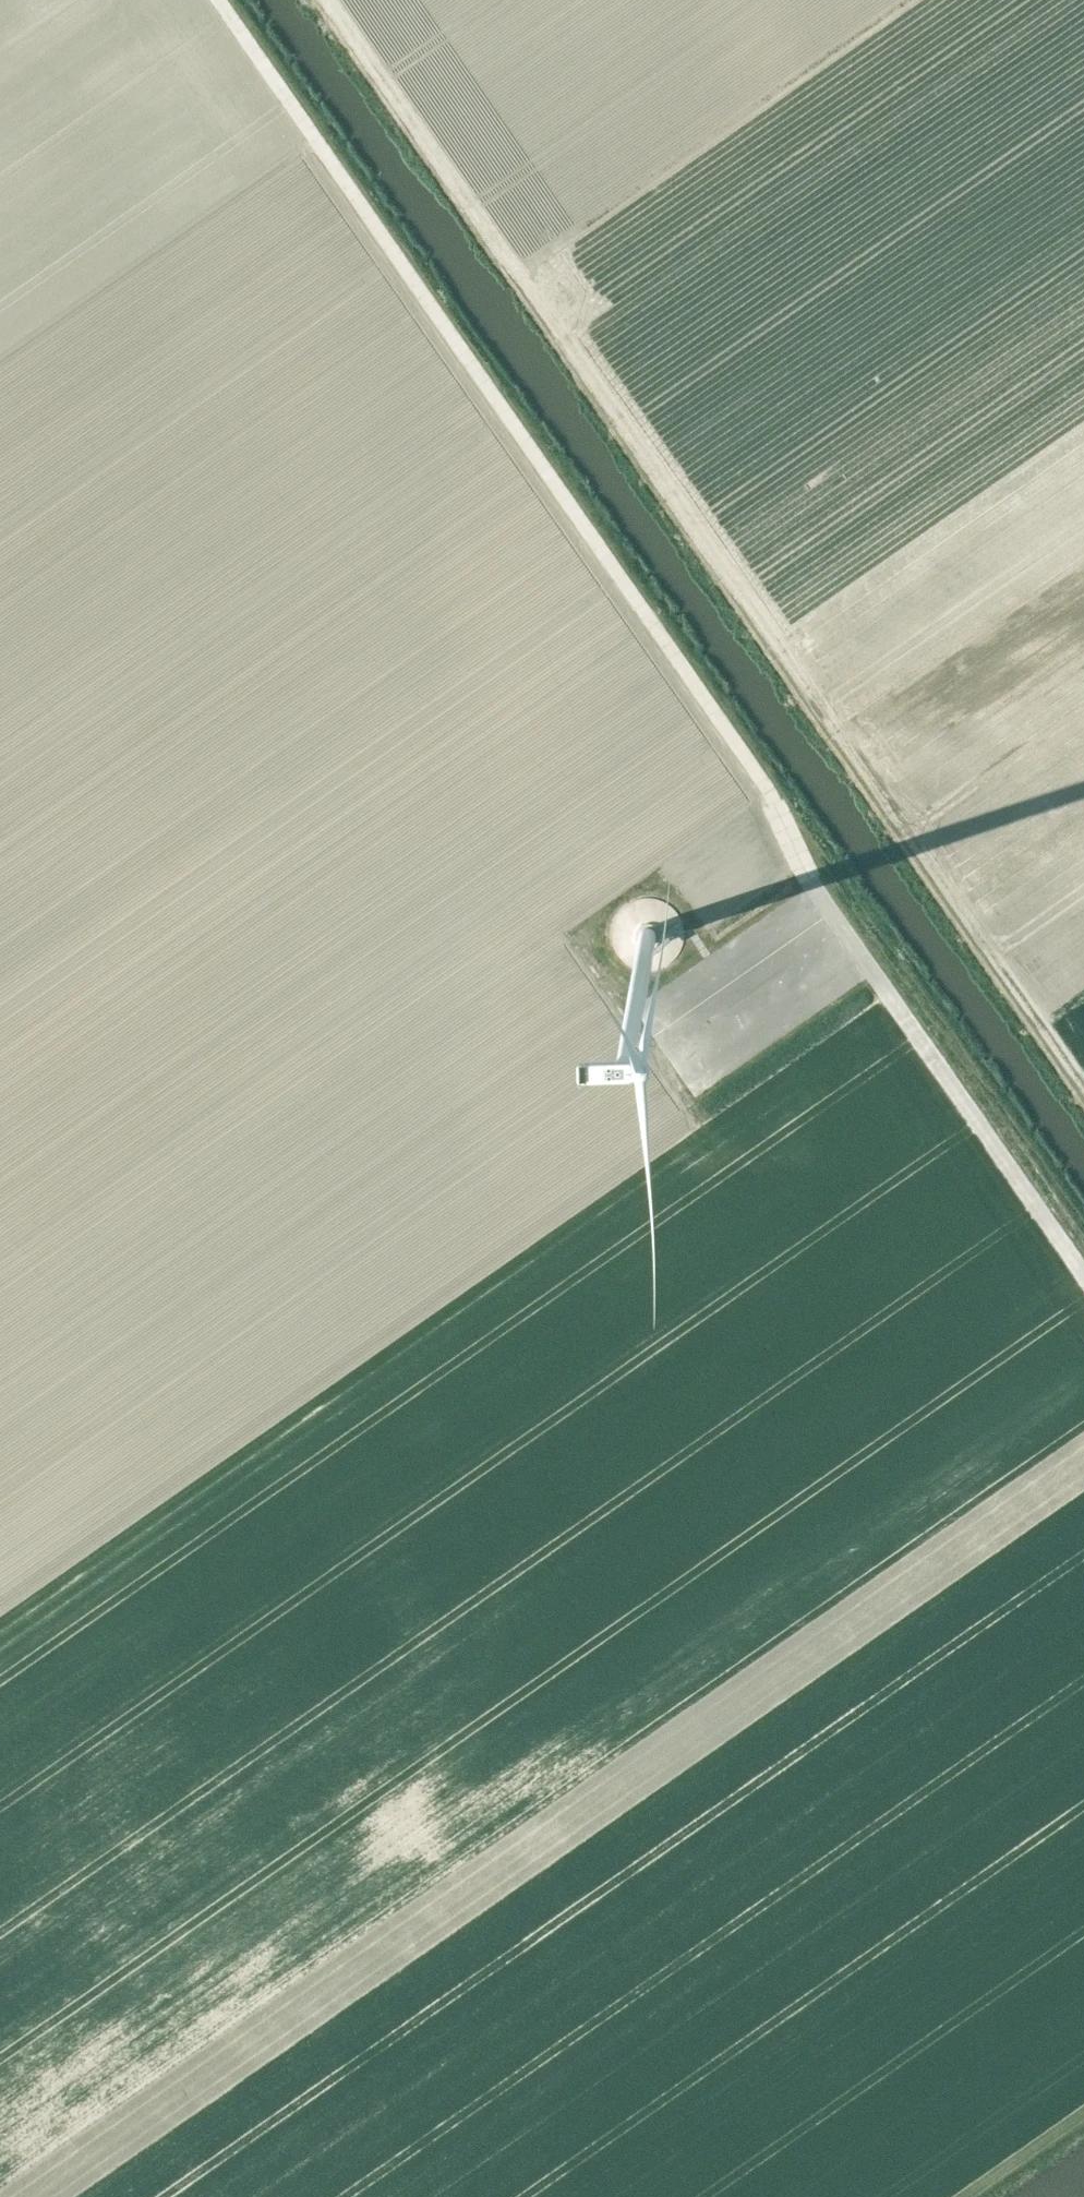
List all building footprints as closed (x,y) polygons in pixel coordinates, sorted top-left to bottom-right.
[(648,923),(647,923),(646,923),(645,923),(643,924),(642,924),(641,924),(640,925),(639,925),(639,926),(638,927),(637,928),(636,929),(635,930),(635,931),(634,932),(634,934),(634,935),(634,936),(634,937),(634,938),(635,939),(635,940),(635,941),(636,942),(636,943),(637,944),(638,945),(639,945),(639,946),(640,947),(641,947),(642,948),(643,948),(645,948),(646,948),(647,948),(648,948),(649,948),(650,948),(651,948),(652,947),(653,947),(654,946),(655,945),(656,945),(656,944),(657,943),(658,942),(658,941),(659,940),(659,939),(659,938),(659,937),(659,936),(659,935),(659,934),(659,932),(659,931),(658,930),(658,929),(657,928),(656,928),(656,927),(655,926),(654,925),(653,925),(652,924),(651,924),(650,924),(649,923),(648,923)]
